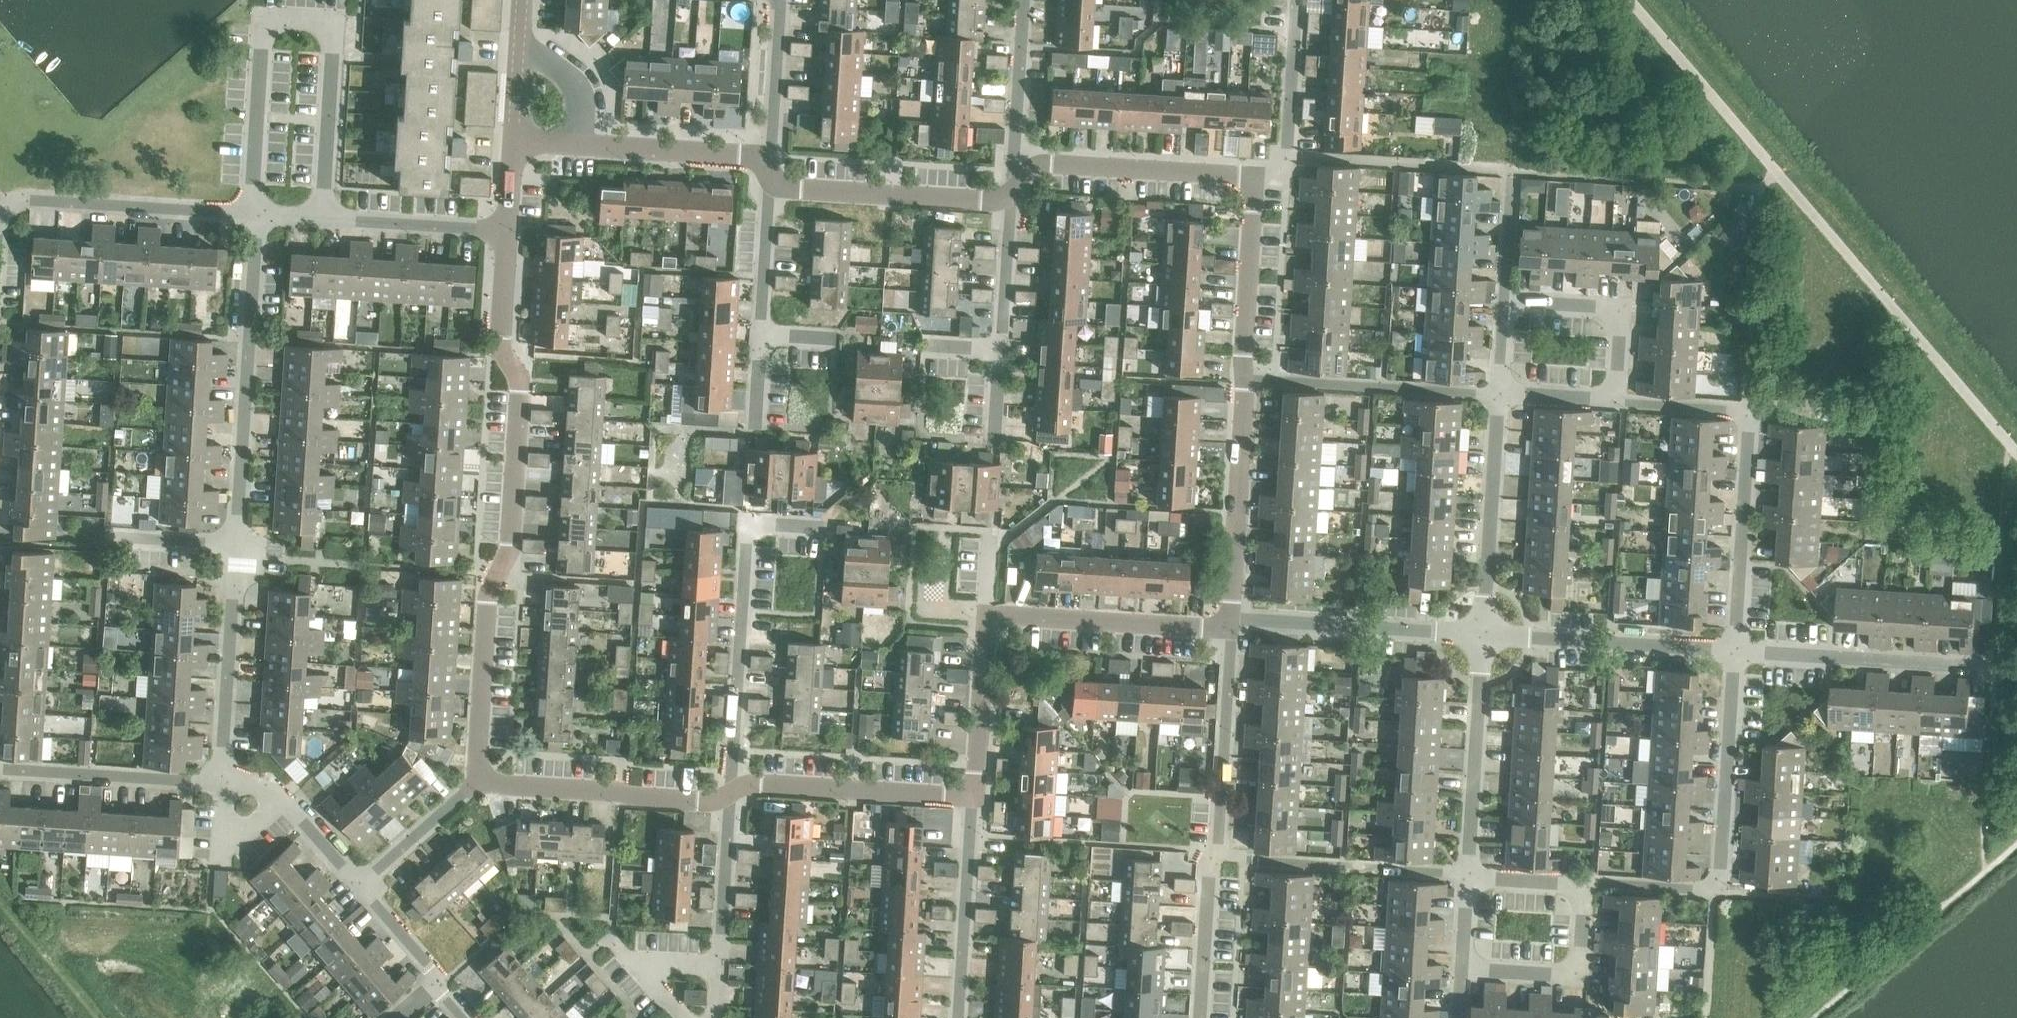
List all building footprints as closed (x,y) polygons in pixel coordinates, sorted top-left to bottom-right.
[(385,92),(454,97),(456,72),(450,72),(451,48),(453,25),(459,25),(460,0),(455,0),(390,0),(390,6),(409,7),(409,20),(403,19),(402,34),(382,33),(381,53),(401,54),(400,70),(386,69),(385,92)] [(500,32),(502,0),(471,0),(469,29),(500,32)] [(565,6),(606,9),(607,0),(566,0),(565,6)] [(819,7),(854,9),(855,0),(819,0),(819,7)] [(947,15),(983,17),(984,0),(948,0),(947,15)] [(1452,10),(1467,11),(1467,0),(1452,0),(1452,10)] [(885,1),(884,11),(898,12),(899,1),(892,1),(886,1),(885,1)] [(1057,1),(1056,23),(1091,25),(1093,4),(1057,1)] [(905,2),(904,12),(918,13),(918,3),(905,2)] [(1332,2),(1331,24),(1366,26),(1368,4),(1332,2)] [(606,9),(565,6),(564,30),(574,31),(588,47),(605,33),(606,9)] [(817,29),(827,30),(827,29),(853,31),(853,30),(854,9),(819,7),(817,29)] [(898,12),(884,11),(884,22),(897,23),(898,12)] [(1307,11),(1307,22),(1320,23),(1321,12),(1307,11)] [(918,13),(904,12),(903,23),(917,24),(918,13)] [(947,15),(946,36),(946,37),(972,39),(972,40),(981,40),(983,17),(947,15)] [(1118,16),(1118,27),(1131,28),(1132,17),(1118,16)] [(1457,17),(1457,30),(1466,31),(1467,17),(1457,17)] [(1133,20),(1133,28),(1142,29),(1142,21),(1133,20)] [(1320,23),(1307,22),(1306,33),(1320,33),(1320,23)] [(903,23),(903,34),(921,35),(921,24),(917,24),(903,23)] [(1091,25),(1056,23),(1054,45),(1090,48),(1091,25)] [(1331,24),(1329,45),(1365,47),(1366,26),(1331,24)] [(1131,28),(1118,27),(1117,38),(1131,38),(1131,28)] [(1195,28),(1194,58),(1206,58),(1207,29),(1195,28)] [(827,29),(827,30),(825,51),(861,53),(862,31),(853,30),(853,31),(827,29)] [(1250,52),(1275,53),(1276,35),(1251,33),(1250,52)] [(937,36),(935,58),(971,60),(972,40),(972,39),(946,37),(946,36),(937,36)] [(789,55),(800,56),(801,42),(790,42),(789,55)] [(801,42),(800,56),(810,57),(811,43),(801,42)] [(1329,45),(1328,67),(1364,69),(1365,47),(1329,45)] [(825,51),(824,73),(860,75),(861,53),(825,51)] [(1065,67),(1076,67),(1076,54),(1066,53),(1065,67)] [(985,68),(996,69),(997,55),(986,54),(985,68)] [(1076,54),(1076,67),(1086,68),(1086,67),(1087,54),(1076,54)] [(1087,54),(1086,67),(1097,68),(1098,55),(1087,54)] [(622,96),(646,97),(648,57),(625,55),(616,63),(608,70),(623,86),(622,96)] [(997,55),(996,69),(1006,69),(1007,56),(997,55)] [(1098,55),(1097,68),(1108,68),(1109,56),(1098,55)] [(1305,55),(1304,65),(1318,66),(1318,55),(1305,55)] [(1108,69),(1119,70),(1119,57),(1109,56),(1108,68),(1108,69)] [(656,114),(667,115),(671,58),(648,57),(646,97),(657,98),(656,114)] [(1119,57),(1119,70),(1129,71),(1130,57),(1119,57)] [(680,100),(691,100),(694,60),(671,58),(667,115),(679,116),(680,100)] [(935,58),(934,80),(969,82),(971,60),(935,58)] [(1151,72),(1162,73),(1163,59),(1152,59),(1151,72)] [(1163,59),(1162,73),(1172,73),(1173,60),(1163,59)] [(702,117),(713,118),(717,61),(694,60),(691,100),(703,101),(702,117)] [(717,61),(713,118),(724,119),(725,103),(737,103),(740,63),(717,61)] [(1318,66),(1304,65),(1303,76),(1317,77),(1318,66)] [(1328,67),(1327,88),(1362,91),(1364,69),(1328,67)] [(463,124),(493,127),(497,73),(467,70),(463,124)] [(824,73),(823,94),(858,96),(860,75),(824,73)] [(934,80),(932,101),(968,104),(969,82),(934,80)] [(1136,129),(1139,94),(1139,82),(1118,80),(1117,92),(1115,128),(1136,129)] [(786,99),(797,99),(798,86),(787,85),(786,99)] [(798,86),(797,99),(807,100),(808,86),(798,86)] [(1182,87),(1181,96),(1182,97),(1180,123),(1181,123),(1202,125),(1204,89),(1182,87)] [(1049,124),(1072,125),(1074,90),(1051,88),(1049,124)] [(1327,88),(1325,110),(1361,112),(1362,91),(1327,88)] [(1226,90),(1204,89),(1202,125),(1224,126),(1226,90)] [(1072,125),(1093,127),(1096,91),(1074,90),(1072,125)] [(1247,92),(1226,90),(1224,126),(1245,127),(1247,92)] [(1093,127),(1115,128),(1117,92),(1096,91),(1093,127)] [(454,97),(385,92),(384,102),(403,104),(402,116),(397,116),(396,131),(376,129),(375,150),(394,151),(393,165),(380,164),(379,174),(399,176),(398,190),(448,194),(449,168),(443,167),(446,121),(452,122),(454,97)] [(1270,93),(1247,92),(1245,127),(1267,129),(1270,93)] [(823,94),(821,116),(857,118),(858,96),(823,94)] [(1136,129),(1158,131),(1160,95),(1139,94),(1136,129)] [(1160,95),(1158,131),(1180,132),(1181,123),(1180,123),(1182,97),(1181,96),(1160,95)] [(982,111),(993,112),(994,98),(983,98),(982,111)] [(994,98),(993,112),(1004,113),(1004,99),(994,98)] [(1302,98),(1301,108),(1315,109),(1315,99),(1302,98)] [(932,101),(931,123),(966,125),(968,104),(932,101)] [(1315,109),(1301,108),(1301,119),(1314,120),(1315,109)] [(1361,112),(1325,110),(1324,132),(1324,147),(1359,149),(1361,112)] [(797,114),(797,128),(813,129),(814,115),(797,114)] [(857,118),(821,116),(820,138),(834,139),(834,149),(847,150),(848,140),(855,140),(857,118)] [(1415,116),(1414,133),(1432,134),(1433,117),(1415,116)] [(1433,117),(1432,134),(1459,136),(1460,119),(1433,117)] [(931,123),(931,125),(929,145),(937,146),(936,156),(950,157),(950,147),(965,148),(966,125),(931,123)] [(917,144),(929,145),(931,125),(918,124),(917,144)] [(975,140),(1003,142),(1004,128),(976,126),(975,140)] [(1195,133),(1194,143),(1208,144),(1208,134),(1195,133)] [(1238,136),(1237,146),(1251,147),(1251,137),(1238,136)] [(1208,144),(1194,143),(1193,154),(1207,155),(1208,144)] [(1251,147),(1237,146),(1236,157),(1250,158),(1251,147)] [(1300,177),(1299,188),(1356,192),(1358,168),(1317,166),(1316,178),(1300,177)] [(1434,173),(1433,197),(1489,201),(1490,189),(1474,188),(1475,176),(1434,173)] [(459,194),(489,196),(490,178),(460,176),(459,194)] [(623,178),(622,188),(623,188),(622,214),(623,214),(643,216),(645,180),(623,178)] [(1521,179),(1520,191),(1526,191),(1532,186),(1532,179),(1521,179)] [(667,181),(645,180),(643,216),(665,217),(667,181)] [(688,183),(667,181),(665,217),(686,218),(688,183)] [(1575,182),(1574,192),(1590,193),(1591,183),(1575,182)] [(710,184),(688,183),(686,218),(708,220),(710,184)] [(732,185),(710,184),(708,220),(730,221),(732,185)] [(1621,194),(1637,195),(1637,186),(1622,185),(1621,194)] [(623,188),(622,188),(601,186),(600,201),(589,200),(589,214),(599,214),(599,222),(622,224),(623,214),(622,214),(623,188)] [(1398,186),(1398,194),(1409,195),(1409,187),(1398,186)] [(1315,201),(1314,212),(1355,215),(1356,192),(1299,188),(1299,200),(1315,201)] [(1556,188),(1555,200),(1568,200),(1569,188),(1556,188)] [(1433,197),(1431,220),(1472,222),(1473,211),(1489,212),(1489,201),(1433,197)] [(1489,201),(1489,212),(1499,212),(1499,201),(1489,201)] [(1055,212),(1054,234),(1090,237),(1091,214),(1083,214),(1084,203),(1071,203),(1070,213),(1055,212)] [(1132,204),(1131,216),(1144,216),(1144,204),(1132,204)] [(1101,206),(1100,228),(1123,229),(1124,207),(1101,206)] [(1402,208),(1401,217),(1410,217),(1411,209),(1402,208)] [(1165,219),(1164,241),(1200,244),(1201,221),(1187,220),(1187,210),(1174,209),(1173,220),(1165,219)] [(1297,223),(1296,234),(1353,237),(1355,215),(1314,212),(1313,224),(1297,223)] [(1731,217),(1719,237),(1735,246),(1746,227),(1731,217)] [(814,219),(813,241),(849,243),(850,221),(814,219)] [(1431,220),(1430,243),(1486,246),(1487,235),(1471,234),(1472,222),(1431,220)] [(77,280),(100,282),(103,225),(92,225),(91,241),(80,240),(77,280)] [(100,282),(122,283),(125,243),(113,242),(114,226),(103,225),(100,282)] [(546,234),(545,256),(545,257),(571,259),(571,260),(580,260),(582,237),(574,236),(575,226),(561,225),(561,235),(546,234)] [(1528,283),(1540,284),(1543,227),(1520,225),(1517,266),(1529,267),(1528,283)] [(1695,225),(1686,232),(1697,245),(1706,238),(1695,225)] [(924,226),(923,248),(959,251),(960,228),(924,226)] [(1552,268),(1563,269),(1566,228),(1543,227),(1540,284),(1551,284),(1552,268)] [(122,283),(145,285),(149,228),(138,228),(137,244),(125,243),(122,283)] [(145,285),(168,286),(171,246),(159,245),(160,229),(149,228),(145,285)] [(1574,286),(1585,286),(1589,230),(1566,228),(1563,269),(1575,269),(1574,286)] [(1589,230),(1585,286),(1596,287),(1597,271),(1609,272),(1611,231),(1589,230)] [(1634,233),(1611,231),(1609,272),(1620,272),(1620,278),(1631,278),(1634,233)] [(777,246),(787,246),(788,233),(777,232),(777,246)] [(788,233),(787,246),(798,247),(799,233),(788,233)] [(1658,234),(1634,233),(1631,278),(1643,279),(1643,274),(1655,275),(1671,260),(1669,258),(1658,245),(1657,244),(1658,234)] [(1054,234),(1052,256),(1088,258),(1090,237),(1054,234)] [(1312,246),(1311,258),(1352,260),(1353,237),(1296,234),(1296,245),(1312,246)] [(31,278),(54,279),(57,238),(33,237),(31,278)] [(54,279),(77,280),(80,240),(57,238),(54,279)] [(1665,238),(1658,245),(1669,258),(1677,251),(1665,238)] [(335,297),(357,299),(361,242),(350,241),(349,257),(337,257),(335,297)] [(813,241),(812,263),(847,265),(849,243),(813,241)] [(1164,241),(1162,263),(1198,265),(1199,254),(1200,244),(1164,241)] [(357,299),(380,300),(383,259),(371,259),(372,243),(361,242),(357,299)] [(1430,243),(1428,265),(1469,268),(1470,256),(1486,257),(1486,246),(1430,243)] [(380,300),(403,301),(406,245),(395,244),(394,260),(383,259),(380,300)] [(403,301),(426,303),(428,262),(417,262),(418,246),(406,245),(403,301)] [(973,258),(984,259),(984,245),(974,245),(973,258)] [(984,245),(984,259),(994,260),(995,246),(984,245)] [(168,286),(191,288),(193,247),(171,246),(168,286)] [(193,247),(191,288),(214,289),(217,249),(193,247)] [(1016,260),(1027,261),(1028,247),(1017,247),(1016,260)] [(1028,247),(1027,261),(1037,262),(1038,248),(1028,247)] [(923,248),(921,270),(957,272),(959,251),(923,248)] [(1129,251),(1128,260),(1141,261),(1141,252),(1129,251)] [(629,265),(640,266),(641,252),(630,252),(629,265)] [(641,252),(640,266),(650,266),(651,253),(641,252)] [(288,294),(312,296),(314,255),(291,254),(291,256),(290,267),(288,294)] [(1199,254),(1198,265),(1213,266),(1213,259),(1214,255),(1199,254)] [(312,296),(335,297),(337,257),(314,255),(312,296)] [(535,255),(534,278),(570,280),(571,260),(571,259),(545,257),(545,256),(535,255)] [(662,256),(661,267),(675,268),(676,257),(662,256)] [(694,269),(704,270),(705,256),(695,256),(694,269)] [(705,256),(704,270),(715,270),(716,257),(705,256)] [(1052,256),(1051,278),(1087,280),(1088,258),(1052,256)] [(1294,268),(1294,279),(1350,283),(1352,260),(1311,258),(1310,269),(1294,268)] [(1213,273),(1223,273),(1224,260),(1213,259),(1213,266),(1213,273)] [(1224,260),(1223,273),(1234,274),(1235,260),(1224,260)] [(426,303),(448,304),(451,264),(428,262),(426,303)] [(812,263),(810,284),(846,286),(847,265),(812,263)] [(1162,263),(1161,285),(1197,287),(1198,265),(1162,263)] [(451,264),(448,304),(472,306),(474,265),(451,264)] [(1428,265),(1427,288),(1483,292),(1484,280),(1468,279),(1469,268),(1428,265)] [(1653,291),(1652,302),(1698,305),(1700,282),(1690,281),(1675,265),(1659,279),(1659,292),(1653,291)] [(921,270),(920,291),(956,294),(957,272),(921,270)] [(609,272),(608,283),(622,283),(622,273),(609,272)] [(1111,275),(1110,280),(1119,280),(1119,272),(1114,272),(1111,275)] [(644,287),(656,288),(656,274),(644,273),(644,287)] [(774,289),(784,289),(785,276),(775,275),(774,289)] [(785,276),(784,289),(795,290),(796,276),(785,276)] [(702,277),(701,299),(736,301),(738,279),(702,277)] [(534,278),(533,299),(568,302),(570,280),(534,278)] [(1051,278),(1050,299),(1086,301),(1087,280),(1051,278)] [(1309,291),(1308,303),(1349,306),(1350,283),(1294,279),(1293,290),(1309,291)] [(622,283),(608,283),(607,293),(621,294),(622,283)] [(1528,283),(1528,290),(1539,291),(1540,284),(1528,283)] [(846,286),(810,284),(809,307),(845,309),(846,286)] [(1161,285),(1160,306),(1195,308),(1197,287),(1161,285)] [(970,301),(981,302),(982,289),(971,288),(970,301)] [(1427,288),(1425,311),(1466,313),(1467,302),(1483,303),(1483,292),(1427,288)] [(982,289),(981,302),(991,303),(992,289),(982,289)] [(1013,303),(1024,304),(1025,290),(1014,290),(1013,303)] [(1025,290),(1024,304),(1035,305),(1035,291),(1025,290)] [(956,294),(920,291),(919,314),(947,316),(954,316),(956,294)] [(533,299),(531,321),(567,323),(568,302),(533,299)] [(701,299),(699,321),(735,323),(736,301),(701,299)] [(1050,299),(1048,320),(1048,321),(1075,322),(1075,323),(1084,324),(1086,301),(1050,299)] [(1210,316),(1220,317),(1221,303),(1211,302),(1210,316)] [(1657,314),(1656,326),(1697,328),(1698,305),(1652,302),(1652,314),(1657,314)] [(1221,303),(1220,317),(1231,317),(1232,304),(1221,303)] [(1291,314),(1291,325),(1347,328),(1349,306),(1308,303),(1307,315),(1291,314)] [(1158,329),(1168,329),(1168,328),(1194,330),(1194,329),(1195,308),(1160,306),(1158,329)] [(658,307),(657,318),(671,319),(671,308),(658,307)] [(1735,323),(1744,324),(1745,308),(1736,308),(1735,323)] [(1425,311),(1424,333),(1481,337),(1481,326),(1465,325),(1466,313),(1425,311)] [(75,314),(74,325),(95,326),(96,315),(75,314)] [(39,323),(51,324),(52,315),(39,315),(39,323)] [(52,315),(51,324),(64,325),(64,316),(52,315)] [(606,315),(605,326),(619,327),(620,316),(606,315)] [(862,317),(861,332),(875,332),(876,318),(862,317)] [(671,319),(657,318),(656,329),(670,329),(671,319)] [(1039,319),(1038,342),(1073,344),(1075,323),(1075,322),(1048,321),(1048,320),(1039,319)] [(567,323),(531,321),(530,343),(566,346),(567,323)] [(699,321),(698,342),(734,344),(735,323),(699,321)] [(175,332),(188,333),(188,324),(176,323),(175,332)] [(188,324),(188,333),(200,334),(201,325),(188,324)] [(1306,337),(1305,349),(1346,351),(1347,328),(1291,325),(1290,336),(1306,337)] [(619,327),(605,326),(605,336),(618,337),(619,327)] [(1640,336),(1639,347),(1695,351),(1697,328),(1656,326),(1656,337),(1640,336)] [(1168,329),(1166,350),(1202,352),(1203,329),(1194,329),(1194,330),(1168,328),(1168,329)] [(10,340),(10,351),(66,355),(68,331),(27,329),(26,341),(10,340)] [(296,340),(309,341),(309,332),(297,331),(296,340)] [(356,331),(355,343),(376,344),(377,333),(356,331)] [(309,332),(309,341),(321,342),(322,333),(309,332)] [(1392,332),(1391,341),(1404,342),(1404,333),(1392,332)] [(1424,333),(1422,356),(1463,359),(1464,347),(1480,348),(1481,337),(1424,333)] [(106,334),(104,357),(118,358),(119,335),(106,334)] [(1104,335),(1103,346),(1117,347),(1117,336),(1104,335)] [(1123,336),(1123,347),(1136,348),(1137,337),(1123,336)] [(171,338),(169,362),(226,365),(226,354),(210,353),(211,341),(171,338)] [(3,340),(2,351),(10,351),(10,340),(3,340)] [(433,349),(445,350),(446,341),(433,340),(433,349)] [(446,341),(445,350),(458,351),(458,342),(446,341)] [(698,342),(696,364),(732,366),(734,344),(698,342)] [(1038,342),(1036,363),(1072,366),(1073,344),(1038,342)] [(285,346),(283,369),(324,372),(325,360),(341,361),(342,349),(285,346)] [(1117,347),(1103,346),(1102,357),(1116,358),(1117,347)] [(1136,348),(1123,347),(1122,358),(1136,358),(1136,348)] [(1654,360),(1653,371),(1694,374),(1695,351),(1639,347),(1638,358),(1654,360)] [(1346,351),(1305,349),(1305,360),(1288,359),(1288,371),(1344,375),(1346,351)] [(655,350),(654,361),(668,362),(669,351),(655,350)] [(1202,352),(1166,350),(1165,372),(1201,374),(1202,352)] [(2,351),(1,362),(9,362),(10,351),(2,351)] [(25,364),(24,375),(65,378),(66,355),(10,351),(9,362),(25,364)] [(855,372),(854,386),(877,388),(879,352),(857,351),(856,359),(846,358),(845,372),(855,372)] [(879,352),(877,388),(899,389),(900,375),(910,376),(911,362),(901,362),(901,354),(879,352)] [(427,367),(427,378),(467,381),(469,357),(412,354),(411,366),(427,367)] [(1463,359),(1422,356),(1421,380),(1478,384),(1478,371),(1462,370),(1463,359)] [(668,362),(654,361),(654,372),(667,373),(668,362)] [(169,362),(168,384),(208,387),(209,375),(225,376),(226,365),(169,362)] [(1036,363),(1035,385),(1071,387),(1072,366),(1036,363)] [(696,364),(695,385),(731,388),(732,366),(696,364)] [(569,374),(567,397),(603,399),(604,377),(597,376),(598,366),(584,365),(583,375),(569,374)] [(1370,366),(1369,378),(1379,379),(1380,367),(1370,366)] [(283,369),(282,392),(339,395),(339,384),(323,383),(324,372),(283,369)] [(82,371),(82,379),(92,379),(93,371),(82,371)] [(1694,374),(1653,371),(1653,383),(1637,382),(1636,394),(1692,397),(1694,374)] [(7,386),(7,397),(63,400),(65,378),(24,375),(23,387),(7,386)] [(410,389),(409,400),(466,404),(467,381),(427,378),(426,390),(410,389)] [(1081,378),(1081,388),(1100,389),(1101,380),(1081,378)] [(1101,380),(1100,389),(1114,390),(1115,379),(1101,378),(1101,380)] [(145,392),(145,383),(119,382),(119,390),(145,392)] [(168,384),(166,407),(223,411),(223,400),(207,399),(208,387),(168,384)] [(731,388),(695,385),(693,408),(701,408),(701,412),(693,412),(692,424),(716,425),(717,413),(715,413),(715,409),(729,410),(731,388)] [(1035,385),(1033,407),(1069,409),(1071,387),(1035,385)] [(1163,395),(1162,417),(1198,420),(1199,397),(1204,398),(1204,399),(1223,400),(1224,388),(1172,385),(1171,395),(1163,395)] [(342,386),(341,394),(350,394),(350,386),(342,386)] [(852,421),(875,423),(877,388),(854,386),(853,400),(843,399),(842,413),(853,414),(852,421)] [(877,388),(875,423),(897,424),(897,416),(908,417),(909,403),(898,403),(899,389),(877,388)] [(1114,390),(1100,389),(1100,400),(1113,401),(1114,390)] [(282,392),(280,414),(321,417),(322,406),(338,407),(339,395),(282,392)] [(1282,392),(1281,416),(1321,418),(1323,395),(1282,392)] [(22,409),(21,421),(62,423),(63,400),(7,397),(6,408),(22,409)] [(567,397),(566,418),(601,420),(603,399),(567,397)] [(424,412),(424,424),(464,426),(466,404),(409,400),(408,411),(424,412)] [(1419,413),(1418,425),(1459,427),(1460,404),(1403,400),(1403,412),(1419,413)] [(166,407),(165,430),(205,432),(206,421),(222,422),(223,411),(166,407)] [(1069,409),(1033,407),(1032,429),(1047,430),(1046,440),(1059,441),(1060,431),(1068,431),(1069,409)] [(1359,408),(1358,421),(1367,421),(1367,409),(1359,408)] [(1534,408),(1532,432),(1573,434),(1574,423),(1590,424),(1591,412),(1534,408)] [(530,423),(540,423),(541,410),(530,409),(530,423)] [(541,410),(540,423),(551,424),(552,410),(541,410)] [(280,414),(279,437),(336,441),(336,430),(320,429),(321,417),(280,414)] [(1281,416),(1279,438),(1320,441),(1321,418),(1281,416)] [(100,417),(99,426),(112,426),(113,418),(100,417)] [(1162,417),(1160,439),(1196,441),(1198,420),(1162,417)] [(1671,417),(1669,441),(1710,443),(1711,432),(1727,433),(1728,421),(1671,417)] [(566,418),(564,440),(600,442),(601,420),(566,418)] [(5,431),(4,442),(60,446),(62,423),(21,421),(21,432),(5,431)] [(1367,421),(1358,421),(1357,433),(1366,434),(1367,421)] [(407,434),(406,445),(463,449),(464,426),(424,424),(423,435),(407,434)] [(1785,437),(1784,448),(1824,451),(1826,427),(1769,424),(1768,435),(1785,437)] [(1118,425),(1117,436),(1131,437),(1131,426),(1118,425)] [(1401,435),(1400,446),(1457,450),(1459,427),(1418,425),(1417,436),(1401,435)] [(165,430),(163,453),(220,456),(220,445),(204,444),(205,432),(165,430)] [(376,430),(375,442),(387,443),(388,431),(376,430)] [(1532,432),(1531,455),(1571,457),(1573,434),(1532,432)] [(1099,433),(1098,454),(1110,454),(1111,434),(1099,433)] [(704,436),(704,448),(736,450),(737,437),(704,436)] [(818,436),(818,448),(835,448),(835,437),(818,436)] [(1131,437),(1117,436),(1116,447),(1130,447),(1131,437)] [(279,437),(277,460),(318,463),(319,451),(335,452),(336,441),(279,437)] [(746,448),(744,471),(779,473),(781,451),(767,450),(768,439),(754,438),(754,449),(746,448)] [(1279,438),(1278,461),(1318,464),(1320,441),(1279,438)] [(1624,438),(1623,460),(1634,461),(1636,438),(1624,438)] [(1160,439),(1159,460),(1195,463),(1196,441),(1160,439)] [(564,440),(563,461),(599,464),(600,442),(564,440)] [(781,451),(779,473),(815,475),(816,453),(808,452),(809,442),(795,441),(795,452),(781,451)] [(1669,441),(1668,464),(1725,467),(1725,456),(1709,455),(1710,443),(1669,441)] [(19,455),(18,466),(59,469),(60,446),(4,442),(3,454),(19,455)] [(421,458),(421,469),(461,472),(463,449),(406,445),(405,457),(421,458)] [(1416,458),(1415,470),(1456,473),(1457,450),(1400,446),(1400,457),(1416,458)] [(1609,447),(1608,460),(1617,460),(1618,448),(1609,447)] [(1766,468),(1766,470),(1823,473),(1824,451),(1784,448),(1783,460),(1767,459),(1766,468)] [(929,460),(927,482),(962,485),(964,462),(950,461),(951,451),(937,450),(936,461),(929,460)] [(527,466),(537,466),(538,453),(528,452),(527,466)] [(163,453),(162,475),(202,478),(203,466),(219,467),(220,456),(163,453)] [(538,453),(537,466),(548,467),(549,453),(538,453)] [(964,462),(962,485),(997,487),(999,465),(991,464),(992,454),(978,453),(977,463),(964,462)] [(1356,454),(1355,466),(1364,467),(1365,454),(1356,454)] [(1531,455),(1529,477),(1570,480),(1571,457),(1531,455)] [(1757,458),(1756,467),(1766,468),(1767,459),(1757,458)] [(277,460),(276,483),(333,486),(333,475),(317,474),(318,463),(277,460)] [(1159,460),(1158,482),(1193,484),(1195,463),(1159,460)] [(1623,460),(1621,483),(1633,484),(1634,461),(1623,460)] [(563,461),(562,483),(597,485),(599,464),(563,461)] [(1278,461),(1276,484),(1317,486),(1318,464),(1278,461)] [(1668,464),(1667,486),(1707,489),(1708,477),(1724,478),(1725,467),(1668,464)] [(18,466),(17,489),(57,491),(59,469),(18,466)] [(1364,467),(1355,466),(1354,479),(1363,479),(1364,467)] [(1115,468),(1114,479),(1128,480),(1128,469),(1115,468)] [(404,480),(403,491),(460,495),(461,472),(421,469),(420,481),(404,480)] [(1415,470),(1414,493),(1454,495),(1456,473),(1415,470)] [(1782,482),(1781,494),(1821,496),(1823,473),(1766,470),(1766,471),(1766,481),(1782,482)] [(764,495),(778,496),(779,473),(744,471),(743,493),(751,494),(750,504),(763,505),(764,495)] [(1756,471),(1756,480),(1766,481),(1766,471),(1756,471)] [(779,473),(778,496),(792,496),(791,507),(805,508),(805,497),(813,498),(815,475),(779,473)] [(162,475),(160,498),(217,502),(217,493),(218,491),(201,490),(202,478),(162,475)] [(1369,477),(1368,490),(1377,490),(1378,478),(1369,477)] [(1529,477),(1528,500),(1569,503),(1570,480),(1529,477)] [(373,479),(373,489),(383,489),(383,479),(373,479)] [(1128,480),(1114,479),(1113,490),(1114,490),(1126,491),(1127,491),(1128,480)] [(98,482),(97,494),(106,495),(107,482),(98,482)] [(947,506),(961,507),(962,485),(927,482),(926,505),(933,505),(933,516),(946,517),(947,506)] [(1193,484),(1158,482),(1156,504),(1192,507),(1193,484)] [(276,483),(274,505),(315,508),(315,507),(316,497),(332,498),(333,486),(276,483)] [(562,483),(560,504),(596,507),(597,485),(562,483)] [(1260,494),(1259,506),(1316,509),(1317,486),(1276,484),(1276,495),(1260,494)] [(962,485),(961,507),(975,508),(974,518),(987,519),(988,509),(996,509),(997,487),(962,485)] [(1667,486),(1665,509),(1722,513),(1722,501),(1706,500),(1707,489),(1667,486)] [(11,500),(10,511),(56,514),(57,491),(17,489),(16,500),(11,500)] [(1114,490),(1113,501),(1125,502),(1126,491),(1114,490)] [(1377,490),(1368,490),(1367,502),(1376,503),(1377,490)] [(418,503),(418,515),(458,517),(460,495),(403,491),(402,502),(418,503)] [(217,493),(217,502),(226,502),(226,493),(217,493)] [(1414,493),(1412,516),(1453,518),(1454,495),(1414,493)] [(1606,493),(1605,505),(1614,506),(1615,493),(1606,493)] [(106,495),(97,494),(96,509),(105,510),(106,495)] [(1764,504),(1763,515),(1820,519),(1821,496),(1781,494),(1780,505),(1764,504)] [(524,509),(535,509),(535,496),(525,495),(524,509)] [(722,495),(721,504),(742,505),(742,496),(722,495)] [(535,496),(535,509),(545,510),(546,497),(535,496)] [(217,502),(160,498),(159,522),(179,523),(195,524),(199,524),(200,512),(216,513),(217,502)] [(1528,500),(1527,523),(1567,525),(1569,503),(1528,500)] [(560,504),(559,526),(595,528),(596,507),(560,504)] [(315,508),(274,505),(273,529),(301,531),(300,548),(312,549),(313,532),(314,519),(320,520),(320,507),(315,507),(315,508)] [(1049,511),(1048,522),(1061,522),(1061,505),(1057,505),(1049,511)] [(1614,506),(1605,505),(1604,518),(1613,518),(1614,506)] [(644,526),(684,529),(685,509),(645,506),(644,526)] [(1274,518),(1274,529),(1314,532),(1316,509),(1259,506),(1258,517),(1274,518)] [(686,529),(684,551),(720,554),(721,531),(707,530),(708,522),(712,522),(712,510),(688,508),(688,520),(694,521),(693,529),(686,529)] [(1665,509),(1664,532),(1704,534),(1705,523),(1721,524),(1722,513),(1665,509)] [(56,514),(10,511),(9,522),(15,523),(14,535),(54,538),(56,514)] [(1169,512),(1169,521),(1179,522),(1180,513),(1169,512)] [(369,513),(368,530),(384,531),(385,514),(369,513)] [(1722,513),(1721,524),(1731,524),(1732,513),(1722,513)] [(1367,514),(1366,523),(1375,523),(1375,514),(1367,514)] [(401,525),(400,536),(457,540),(458,517),(418,515),(417,526),(401,525)] [(1071,529),(1082,529),(1082,516),(1072,515),(1071,529)] [(1779,528),(1778,539),(1819,542),(1820,519),(1763,515),(1763,527),(1779,528)] [(1082,516),(1082,529),(1092,530),(1093,517),(1082,516)] [(1412,516),(1411,538),(1451,541),(1453,518),(1412,516)] [(139,518),(138,529),(155,530),(155,519),(139,518)] [(1114,532),(1125,532),(1126,519),(1115,518),(1114,532)] [(1126,519),(1125,532),(1135,533),(1136,519),(1126,519)] [(1157,534),(1168,535),(1169,521),(1158,521),(1157,534)] [(1169,521),(1168,535),(1178,536),(1179,522),(1169,521)] [(1619,521),(1618,529),(1627,530),(1628,521),(1619,521)] [(179,523),(178,531),(194,532),(195,524),(179,523)] [(1034,523),(1023,532),(1033,544),(1044,536),(1034,523)] [(1366,523),(1365,535),(1374,536),(1375,523),(1366,523)] [(1527,523),(1525,546),(1566,548),(1567,525),(1527,523)] [(843,555),(842,569),(865,570),(867,535),(852,534),(852,526),(837,525),(836,541),(834,541),(833,554),(843,555)] [(559,526),(557,547),(593,550),(595,528),(559,526)] [(1257,540),(1256,551),(1313,555),(1314,532),(1274,529),(1273,541),(1257,540)] [(94,545),(103,546),(104,530),(95,530),(94,545)] [(1023,532),(1012,541),(1022,553),(1033,544),(1023,532)] [(1664,532),(1662,554),(1719,558),(1719,547),(1703,546),(1704,534),(1664,532)] [(867,535),(865,570),(887,572),(888,558),(899,558),(900,545),(889,544),(890,537),(867,535)] [(1374,536),(1365,535),(1364,548),(1373,548),(1374,536)] [(457,540),(400,536),(399,548),(415,549),(415,561),(455,564),(457,540)] [(521,552),(532,553),(533,539),(522,538),(521,552)] [(1404,550),(1404,561),(1450,564),(1451,541),(1411,538),(1410,550),(1404,550)] [(1603,538),(1602,551),(1611,551),(1612,539),(1603,538)] [(533,539),(532,553),(542,553),(543,540),(533,539)] [(1819,542),(1778,539),(1776,563),(1786,563),(1801,580),(1817,565),(1819,542)] [(1525,546),(1524,568),(1569,571),(1570,560),(1565,560),(1566,548),(1525,546)] [(593,550),(557,547),(556,570),(592,572),(593,550)] [(7,563),(6,574),(52,577),(54,553),(13,551),(12,563),(7,563)] [(92,567),(101,567),(102,552),(93,551),(92,567)] [(684,551),(683,573),(719,575),(720,554),(684,551)] [(1271,563),(1271,575),(1311,577),(1313,555),(1256,551),(1255,562),(1271,563)] [(1611,551),(1602,551),(1601,563),(1610,564),(1611,551)] [(1931,551),(1930,574),(1943,575),(1943,551),(1931,551)] [(1033,589),(1056,590),(1058,554),(1036,553),(1035,561),(1025,560),(1024,574),(1034,574),(1033,589)] [(1056,590),(1077,592),(1080,556),(1058,554),(1056,590)] [(1662,554),(1661,577),(1701,580),(1702,568),(1718,569),(1719,558),(1662,554)] [(1077,592),(1099,593),(1101,557),(1080,556),(1077,592)] [(1099,593),(1120,594),(1123,559),(1101,557),(1099,593)] [(1719,558),(1718,569),(1728,570),(1729,559),(1719,558)] [(1120,594),(1142,596),(1144,560),(1123,559),(1120,594)] [(641,560),(641,570),(654,571),(655,560),(641,560)] [(1142,596),(1164,597),(1166,561),(1144,560),(1142,596)] [(1166,561),(1164,597),(1186,599),(1188,563),(1166,561)] [(1450,564),(1404,561),(1403,572),(1409,572),(1408,585),(1408,584),(1407,602),(1419,603),(1420,585),(1448,587),(1450,564)] [(1569,571),(1524,568),(1522,592),(1550,594),(1549,611),(1561,612),(1562,594),(1563,594),(1563,582),(1569,582),(1569,571)] [(840,604),(863,605),(865,570),(842,569),(842,583),(831,582),(830,595),(841,596),(840,604)] [(654,571),(641,570),(640,581),(654,582),(654,571)] [(865,570),(863,605),(885,607),(886,599),(896,600),(897,586),(886,585),(887,572),(865,570)] [(683,573),(682,594),(717,597),(719,575),(683,573)] [(11,586),(10,597),(51,600),(52,577),(6,574),(5,585),(11,586)] [(269,590),(267,614),(308,616),(308,617),(313,618),(314,606),(309,605),(309,593),(310,576),(298,575),(297,592),(269,590)] [(1311,577),(1271,575),(1270,586),(1254,585),(1253,597),(1310,601),(1311,577)] [(403,588),(402,600),(459,603),(460,580),(420,577),(419,590),(403,588)] [(1661,577),(1659,600),(1705,603),(1706,592),(1700,591),(1701,580),(1661,577)] [(1615,582),(1614,597),(1623,598),(1624,582),(1615,582)] [(155,583),(153,606),(210,610),(210,599),(194,598),(195,585),(155,583)] [(380,583),(380,597),(395,597),(396,589),(391,584),(380,583)] [(1975,597),(1974,622),(1988,623),(1991,623),(1993,584),(1976,583),(1975,597)] [(543,585),(542,608),(577,610),(579,587),(543,585)] [(91,587),(90,602),(99,603),(100,588),(91,587)] [(1834,629),(1858,630),(1860,590),(1837,588),(1821,602),(1835,619),(1834,629)] [(1868,647),(1880,648),(1883,591),(1860,590),(1858,630),(1869,631),(1868,647)] [(1892,632),(1903,633),(1906,592),(1883,591),(1880,648),(1891,648),(1892,632)] [(1914,650),(1925,651),(1929,594),(1906,592),(1903,633),(1915,634),(1914,650)] [(682,594),(680,616),(716,618),(717,597),(682,594)] [(1937,635),(1949,636),(1952,595),(1929,594),(1925,651),(1936,651),(1937,635)] [(1952,595),(1949,636),(1961,637),(1959,653),(1972,654),(1973,633),(1974,622),(1975,597),(1952,595)] [(10,597),(9,620),(49,622),(51,600),(10,597)] [(1623,598),(1614,597),(1613,612),(1622,613),(1623,598)] [(417,612),(417,623),(457,626),(459,603),(402,600),(401,611),(417,612)] [(1705,603),(1659,600),(1658,624),(1698,626),(1699,614),(1704,614),(1705,603)] [(99,603),(90,602),(89,615),(98,615),(99,603)] [(619,602),(618,612),(632,613),(632,603),(619,602)] [(639,603),(638,613),(652,614),(652,604),(639,603)] [(153,606),(152,629),(192,632),(193,620),(209,621),(210,610),(153,606)] [(365,608),(365,618),(375,618),(376,608),(365,608)] [(542,608),(540,629),(576,631),(577,610),(542,608)] [(632,613),(618,612),(617,623),(631,624),(632,613)] [(652,614),(638,613),(637,624),(651,625),(652,614)] [(267,614),(266,637),(322,640),(323,629),(307,628),(308,617),(308,616),(267,614)] [(680,616),(679,637),(679,638),(705,639),(705,640),(714,641),(716,618),(680,616)] [(48,645),(49,622),(9,620),(8,632),(0,631),(0,642),(48,645)] [(836,630),(835,644),(858,645),(859,623),(842,622),(842,630),(836,630)] [(1974,622),(1973,633),(1987,634),(1988,623),(1974,622)] [(400,634),(399,645),(456,649),(457,626),(417,623),(416,635),(400,634)] [(363,626),(362,637),(372,637),(372,626),(363,626)] [(152,629),(150,652),(207,656),(208,644),(191,643),(192,632),(152,629)] [(540,629),(539,651),(575,653),(576,631),(540,629)] [(897,649),(896,671),(931,674),(933,651),(931,651),(932,636),(907,634),(906,649),(897,649)] [(670,636),(668,659),(704,661),(705,640),(705,639),(679,638),(679,637),(670,636)] [(266,637),(264,659),(305,662),(306,650),(322,651),(322,640),(266,637)] [(6,665),(46,668),(48,645),(0,642),(0,653),(6,654),(6,665)] [(787,642),(786,664),(821,666),(823,644),(787,642)] [(1265,656),(1265,668),(1305,670),(1307,647),(1250,643),(1249,655),(1265,656)] [(415,657),(414,669),(454,672),(456,649),(399,645),(398,656),(415,657)] [(616,645),(615,656),(629,656),(629,646),(616,645)] [(539,651),(537,672),(573,674),(575,653),(539,651)] [(715,651),(714,662),(728,663),(728,652),(715,651)] [(862,651),(861,667),(876,668),(877,652),(862,651)] [(150,652),(149,675),(189,677),(190,666),(206,667),(207,656),(150,652)] [(83,654),(83,672),(100,673),(101,654),(83,654)] [(749,669),(760,669),(761,656),(750,655),(749,669)] [(629,656),(615,656),(615,666),(628,667),(629,656)] [(761,656),(760,669),(771,670),(771,656),(761,656)] [(1107,672),(1118,673),(1119,659),(1108,658),(1107,672)] [(1395,688),(1395,699),(1441,702),(1442,678),(1414,676),(1415,659),(1403,658),(1402,676),(1401,688),(1395,688)] [(264,659),(263,682),(320,686),(320,675),(304,674),(305,662),(264,659)] [(668,659),(667,680),(702,683),(704,661),(668,659)] [(1119,659),(1118,673),(1129,673),(1130,660),(1119,659)] [(1151,675),(1161,675),(1162,662),(1151,661),(1151,675)] [(728,663),(714,662),(713,672),(727,673),(728,663)] [(1162,662),(1161,675),(1172,676),(1173,662),(1162,662)] [(1340,662),(1339,671),(1351,672),(1351,663),(1340,662)] [(786,664),(784,686),(820,688),(821,666),(786,664)] [(45,691),(46,668),(6,665),(5,677),(0,677),(0,688),(45,691)] [(1516,683),(1515,707),(1560,709),(1561,698),(1556,698),(1557,686),(1556,686),(1557,668),(1546,667),(1544,685),(1516,683)] [(946,681),(956,682),(957,668),(947,668),(946,681)] [(957,668),(956,682),(967,683),(968,669),(957,668)] [(1248,678),(1247,689),(1304,693),(1305,670),(1265,668),(1264,679),(1248,678)] [(397,679),(396,691),(453,694),(454,672),(414,669),(413,680),(397,679)] [(1655,669),(1653,693),(1699,696),(1700,684),(1694,684),(1695,672),(1655,669)] [(356,671),(355,688),(372,689),(373,672),(356,671)] [(896,671),(894,693),(930,695),(931,674),(896,671)] [(537,672),(536,694),(572,696),(573,674),(537,672)] [(1852,729),(1874,730),(1878,674),(1867,673),(1866,689),(1854,688),(1852,729)] [(82,674),(82,684),(95,685),(95,674),(82,674)] [(1609,674),(1608,690),(1617,690),(1618,675),(1609,674)] [(1874,730),(1897,732),(1900,691),(1888,690),(1889,674),(1878,674),(1874,730)] [(149,675),(147,697),(204,701),(205,690),(189,689),(189,677),(149,675)] [(320,675),(320,686),(332,687),(333,680),(329,675),(320,675)] [(1897,732),(1920,733),(1924,677),(1912,676),(1911,692),(1900,691),(1897,732)] [(1339,677),(1338,693),(1349,694),(1350,677),(1339,677)] [(1920,733),(1943,735),(1945,694),(1934,693),(1935,677),(1924,677),(1920,733)] [(1945,694),(1943,735),(1966,736),(1969,696),(1970,680),(1958,679),(1957,695),(1945,694)] [(667,680),(665,702),(701,704),(702,683),(667,680)] [(1071,716),(1094,717),(1096,682),(1073,680),(1073,695),(1062,694),(1061,708),(1062,708),(1072,708),(1071,716)] [(263,682),(262,705),(302,707),(303,696),(319,697),(320,686),(263,682)] [(1094,717),(1115,719),(1117,683),(1096,682),(1094,717)] [(1358,683),(1356,690),(1361,695),(1367,694),(1370,687),(1365,682),(1358,683)] [(1115,719),(1137,720),(1139,684),(1117,683),(1115,719)] [(1137,720),(1158,722),(1161,686),(1139,684),(1137,720)] [(784,686),(783,707),(819,709),(820,688),(784,686)] [(1158,722),(1180,723),(1182,687),(1161,686),(1158,722)] [(1182,687),(1180,723),(1179,733),(1202,734),(1203,717),(1213,717),(1214,704),(1204,703),(1204,689),(1182,687)] [(1828,727),(1852,729),(1854,688),(1831,687),(1830,697),(1814,711),(1828,727)] [(3,711),(43,713),(45,691),(0,688),(0,699),(3,699),(3,711)] [(613,688),(612,699),(626,700),(627,689),(613,688)] [(1262,701),(1262,713),(1302,716),(1304,693),(1247,689),(1247,691),(1246,699),(1246,700),(1262,701)] [(357,690),(356,702),(367,702),(367,696),(371,696),(371,691),(357,690)] [(1617,690),(1608,690),(1607,705),(1616,706),(1617,690)] [(412,703),(411,714),(451,717),(453,694),(396,691),(396,702),(412,703)] [(1039,692),(1037,716),(1051,717),(1050,727),(1058,728),(1065,721),(1057,712),(1039,692)] [(1582,692),(1582,706),(1594,706),(1595,693),(1582,692)] [(82,693),(82,708),(92,708),(93,694),(82,693)] [(894,693),(893,714),(929,717),(930,695),(894,693)] [(1653,693),(1652,715),(1692,718),(1693,706),(1698,707),(1699,696),(1653,693)] [(536,694),(535,715),(570,718),(572,696),(536,694)] [(712,694),(711,705),(725,706),(725,695),(712,694)] [(1969,696),(1966,736),(1983,737),(1986,697),(1969,696)] [(147,697),(146,720),(186,723),(187,711),(203,712),(204,701),(147,697)] [(747,712),(757,712),(758,699),(747,698),(747,712)] [(626,700),(612,699),(612,709),(625,710),(626,700)] [(758,699),(757,712),(768,713),(769,699),(758,699)] [(1399,710),(1399,722),(1439,724),(1441,702),(1395,699),(1394,710),(1399,710)] [(665,702),(664,723),(700,726),(701,704),(665,702)] [(262,705),(260,728),(301,730),(302,707),(262,705)] [(725,706),(711,705),(711,716),(724,716),(725,706)] [(1355,706),(1354,719),(1363,720),(1363,707),(1355,706)] [(819,709),(783,707),(781,730),(817,732),(819,709)] [(1515,707),(1513,729),(1554,732),(1554,720),(1560,721),(1560,709),(1515,707)] [(1062,708),(1057,712),(1065,721),(1071,716),(1072,708),(1062,708)] [(42,736),(43,713),(3,711),(2,722),(0,722),(0,734),(42,736)] [(943,724),(953,725),(954,712),(944,711),(943,724)] [(954,712),(953,725),(964,726),(965,712),(954,712)] [(1245,723),(1244,735),(1301,738),(1302,716),(1262,713),(1261,725),(1245,723)] [(409,738),(405,746),(417,751),(423,739),(450,741),(451,717),(411,714),(409,738)] [(929,717),(893,714),(891,737),(927,739),(929,717)] [(570,718),(535,715),(533,738),(548,739),(547,749),(561,750),(561,739),(569,740),(570,718)] [(1652,715),(1650,738),(1707,742),(1708,731),(1692,730),(1692,718),(1652,715)] [(1021,748),(1056,750),(1058,728),(1050,727),(1051,717),(1037,716),(1037,726),(1022,725),(1021,748)] [(1363,720),(1354,719),(1353,732),(1362,732),(1363,720)] [(146,720),(144,743),(201,746),(202,735),(186,734),(186,723),(146,720)] [(340,733),(349,733),(350,721),(341,720),(340,733)] [(1399,722),(1397,745),(1438,747),(1439,724),(1399,722)] [(1591,722),(1590,734),(1599,735),(1600,722),(1591,722)] [(700,726),(664,723),(663,746),(670,746),(670,757),(683,758),(684,747),(698,748),(700,726)] [(301,730),(260,728),(259,751),(269,752),(283,768),(299,754),(301,730)] [(1513,729),(1512,752),(1552,755),(1554,732),(1513,729)] [(1765,745),(1763,768),(1804,771),(1805,747),(1791,731),(1775,745),(1765,745)] [(0,734),(0,745),(0,752),(0,757),(40,760),(42,736),(0,734)] [(1599,735),(1590,734),(1589,747),(1598,747),(1599,735)] [(1259,747),(1259,758),(1299,761),(1301,738),(1244,735),(1243,746),(1259,747)] [(1605,735),(1605,743),(1615,744),(1615,736),(1605,735)] [(1650,738),(1649,761),(1689,763),(1690,752),(1706,753),(1707,742),(1650,738)] [(606,739),(605,752),(618,753),(619,740),(606,739)] [(201,746),(144,743),(143,766),(183,769),(184,757),(200,758),(201,746)] [(1397,745),(1396,767),(1436,770),(1438,747),(1397,745)] [(201,746),(200,758),(209,758),(209,747),(201,746)] [(402,753),(384,769),(411,800),(429,784),(411,764),(417,751),(405,746),(402,753)] [(1097,746),(1091,751),(1098,760),(1104,755),(1097,746)] [(1019,769),(1055,772),(1056,750),(1021,748),(1019,769)] [(1352,752),(1351,764),(1360,765),(1361,753),(1352,752)] [(1512,752),(1510,775),(1551,777),(1552,755),(1512,752)] [(996,757),(995,768),(1009,769),(1010,758),(996,757)] [(1259,758),(1257,781),(1298,784),(1299,761),(1259,758)] [(1649,761),(1647,784),(1704,787),(1705,776),(1689,775),(1689,763),(1649,761)] [(1360,765),(1351,764),(1350,777),(1359,778),(1360,765)] [(365,765),(356,772),(394,815),(411,800),(384,769),(375,777),(365,765)] [(1396,767),(1394,790),(1435,793),(1436,770),(1396,767)] [(1588,767),(1587,780),(1596,780),(1597,768),(1588,767)] [(1019,780),(1018,791),(1054,793),(1055,772),(1019,769),(1009,769),(995,768),(995,778),(1019,780)] [(1746,779),(1745,790),(1802,794),(1804,771),(1763,768),(1762,780),(1746,779)] [(322,769),(314,776),(323,786),(331,779),(322,769)] [(1136,771),(1135,788),(1148,789),(1149,772),(1136,771)] [(358,792),(350,799),(376,830),(394,815),(356,772),(348,779),(358,792)] [(1335,774),(1335,786),(1343,787),(1344,774),(1335,774)] [(1510,775),(1509,797),(1549,800),(1551,777),(1510,775)] [(1705,776),(1704,787),(1712,788),(1713,777),(1705,776)] [(1176,791),(1201,792),(1202,778),(1177,777),(1176,791)] [(1738,778),(1738,789),(1745,790),(1746,779),(1738,778)] [(1596,780),(1587,780),(1586,792),(1595,793),(1596,780)] [(1257,781),(1256,804),(1296,807),(1298,784),(1257,781)] [(1647,784),(1646,806),(1686,809),(1687,797),(1703,798),(1704,787),(1647,784)] [(79,785),(78,794),(90,795),(90,785),(79,785)] [(90,785),(90,795),(101,796),(101,786),(90,785)] [(1343,787),(1335,786),(1334,799),(1343,799),(1343,787)] [(18,847),(20,807),(9,806),(10,790),(0,789),(0,846),(18,847)] [(1377,801),(1377,812),(1433,815),(1435,793),(1394,790),(1394,802),(1377,801)] [(1761,802),(1760,814),(1801,816),(1802,794),(1745,790),(1745,801),(1761,802)] [(1018,791),(1017,813),(1052,815),(1054,793),(1018,791)] [(63,850),(86,852),(90,795),(78,794),(77,810),(66,810),(63,850)] [(86,852),(109,853),(111,812),(100,812),(101,796),(90,795),(86,852)] [(376,830),(350,799),(341,807),(330,795),(321,803),(359,845),(376,830)] [(1097,797),(1097,818),(1102,819),(1119,819),(1120,819),(1121,798),(1097,797)] [(1509,797),(1507,820),(1548,823),(1549,800),(1509,797)] [(157,815),(154,856),(178,857),(181,801),(169,800),(168,816),(157,815)] [(993,800),(993,811),(1006,812),(1007,801),(993,800)] [(776,814),(774,836),(810,839),(812,816),(804,816),(805,805),(791,804),(791,815),(776,814)] [(1256,804),(1254,827),(1295,829),(1296,807),(1256,804)] [(1646,806),(1644,829),(1701,833),(1701,831),(1702,823),(1702,822),(1686,821),(1686,809),(1646,806)] [(18,847),(40,849),(43,808),(20,807),(18,847)] [(40,849),(63,850),(66,810),(43,808),(40,849)] [(886,821),(884,843),(920,846),(922,823),(907,822),(908,812),(894,811),(894,821),(886,821)] [(1006,812),(993,811),(992,822),(1006,822),(1006,812)] [(109,853),(131,854),(134,814),(111,812),(109,853)] [(1006,812),(1006,822),(1016,823),(1015,835),(1051,837),(1052,815),(1017,813),(1006,812)] [(1392,824),(1391,836),(1432,838),(1433,815),(1377,812),(1376,823),(1392,824)] [(1585,813),(1584,825),(1593,826),(1594,813),(1585,813)] [(131,854),(154,856),(157,815),(134,814),(131,854)] [(1743,824),(1743,835),(1799,839),(1801,816),(1760,814),(1759,825),(1743,824)] [(492,824),(500,846),(504,858),(514,855),(536,857),(539,821),(516,819),(516,821),(492,824)] [(1102,819),(1101,840),(1118,841),(1119,819),(1102,819)] [(1333,819),(1332,832),(1340,832),(1341,820),(1333,819)] [(1507,820),(1506,843),(1546,846),(1548,823),(1507,820)] [(560,822),(539,821),(536,857),(558,858),(560,822)] [(582,824),(560,822),(558,858),(579,859),(582,824)] [(834,823),(833,840),(845,841),(845,824),(834,823)] [(1702,823),(1701,831),(1709,832),(1709,824),(1702,823)] [(604,825),(582,824),(579,859),(602,861),(602,853),(613,854),(614,840),(603,840),(604,825)] [(1593,826),(1584,825),(1583,838),(1592,838),(1593,826)] [(1295,829),(1254,827),(1253,850),(1293,853),(1295,829)] [(657,828),(656,851),(691,853),(693,831),(657,828)] [(1644,829),(1643,852),(1683,854),(1684,843),(1700,844),(1701,833),(1644,829)] [(1340,832),(1332,832),(1331,844),(1340,845),(1340,832)] [(1599,832),(1598,844),(1609,844),(1610,833),(1599,832)] [(471,835),(454,850),(477,877),(494,862),(504,858),(500,846),(485,851),(471,835)] [(1758,848),(1757,859),(1798,862),(1799,839),(1743,835),(1742,847),(1758,848)] [(774,836),(773,858),(809,860),(810,839),(774,836)] [(1432,838),(1391,836),(1391,847),(1374,846),(1374,858),(1430,862),(1432,838)] [(250,879),(266,897),(296,870),(288,861),(300,851),(292,842),(250,879)] [(702,843),(702,854),(715,855),(716,844),(702,843)] [(884,843),(883,865),(919,867),(920,846),(884,843)] [(1546,846),(1506,843),(1504,867),(1561,870),(1562,858),(1546,857),(1546,846)] [(737,862),(747,863),(748,849),(738,849),(737,862)] [(748,849),(747,863),(758,864),(759,850),(748,849)] [(454,850),(437,864),(461,891),(477,877),(454,850)] [(656,851),(654,872),(690,875),(691,853),(656,851)] [(1014,851),(1013,874),(1048,876),(1050,854),(1014,851)] [(1683,854),(1643,852),(1641,875),(1698,879),(1699,867),(1683,866),(1683,854)] [(715,855),(702,854),(701,864),(715,865),(715,855)] [(773,858),(772,879),(808,882),(809,860),(773,858)] [(1124,859),(1123,881),(1158,883),(1160,861),(1124,859)] [(1798,862),(1757,859),(1756,871),(1740,870),(1740,882),(1796,885),(1798,862)] [(933,875),(944,876),(945,862),(934,861),(933,875)] [(945,862),(944,876),(954,876),(955,863),(945,862)] [(437,864),(421,878),(445,905),(461,891),(437,864)] [(883,865),(882,886),(917,889),(919,867),(883,865)] [(976,878),(987,879),(988,865),(977,865),(976,878)] [(988,865),(987,879),(998,880),(998,866),(988,865)] [(266,897),(281,914),(323,877),(316,868),(304,879),(296,870),(266,897)] [(214,870),(213,895),(226,896),(226,870),(214,870)] [(654,872),(653,894),(689,896),(690,875),(654,872)] [(1271,885),(1270,897),(1310,899),(1312,876),(1255,872),(1254,884),(1271,885)] [(1013,874),(1011,895),(1047,898),(1048,876),(1013,874)] [(281,914),(296,931),(326,904),(318,896),(331,885),(323,877),(281,914)] [(1173,891),(1183,892),(1184,878),(1174,877),(1173,891)] [(445,905),(421,878),(404,893),(414,904),(406,911),(415,921),(423,914),(428,920),(445,905)] [(1184,878),(1183,892),(1194,892),(1195,879),(1184,878)] [(772,879),(770,901),(806,903),(808,882),(772,879)] [(1388,880),(1387,904),(1427,907),(1428,895),(1444,896),(1445,884),(1388,880)] [(1123,881),(1121,903),(1157,905),(1158,883),(1123,881)] [(700,886),(699,897),(713,898),(713,887),(700,886)] [(882,886),(880,908),(916,910),(917,889),(882,886)] [(25,897),(37,897),(38,889),(25,888),(25,897)] [(38,889),(37,897),(50,898),(50,889),(38,889)] [(734,906),(745,906),(745,893),(735,892),(734,906)] [(516,893),(521,908),(533,909),(534,895),(516,893)] [(745,893),(745,906),(755,907),(756,893),(745,893)] [(116,902),(128,903),(129,895),(116,894),(116,902)] [(689,896),(653,894),(651,916),(687,919),(689,896)] [(1619,907),(1618,919),(1658,922),(1660,898),(1603,894),(1603,906),(1619,907)] [(129,895),(128,903),(141,904),(141,895),(129,895)] [(1011,895),(1010,917),(1046,919),(1047,898),(1011,895)] [(544,910),(554,910),(555,897),(545,896),(544,910)] [(555,897),(554,910),(565,911),(566,898),(555,897)] [(713,898),(699,897),(698,907),(712,908),(713,898)] [(1253,907),(1252,918),(1309,922),(1310,899),(1270,897),(1269,908),(1253,907)] [(1060,899),(1059,907),(1079,908),(1079,901),(1060,899)] [(770,901),(769,922),(769,923),(795,924),(795,925),(805,925),(806,903),(770,901)] [(1121,903),(1120,924),(1156,926),(1157,905),(1121,903)] [(296,931),(311,948),(341,921),(326,904),(296,931)] [(930,918),(941,919),(942,905),(931,904),(930,918)] [(1387,904),(1385,927),(1442,930),(1443,919),(1427,918),(1427,907),(1387,904)] [(942,905),(941,919),(951,919),(952,906),(942,905)] [(879,930),(888,931),(888,930),(915,932),(915,931),(916,910),(880,908),(879,930)] [(974,921),(984,922),(985,908),(974,908),(974,921)] [(985,908),(984,922),(995,923),(996,909),(985,908)] [(249,911),(231,927),(247,944),(252,939),(265,928),(249,911)] [(495,913),(487,920),(496,930),(504,923),(495,913)] [(1010,917),(1009,937),(1008,938),(1035,940),(1035,941),(1044,942),(1046,919),(1010,917)] [(1268,930),(1267,942),(1307,945),(1309,922),(1252,918),(1252,929),(1268,930)] [(1601,929),(1600,941),(1657,944),(1658,922),(1618,919),(1617,930),(1601,929)] [(496,930),(487,920),(479,927),(488,937),(496,930)] [(311,948),(326,965),(356,939),(341,921),(311,948)] [(759,921),(758,944),(794,946),(795,925),(795,924),(769,923),(769,922),(759,921)] [(1170,934),(1180,935),(1181,921),(1171,921),(1170,934)] [(1181,921),(1180,935),(1191,936),(1192,922),(1181,921)] [(1118,947),(1128,947),(1128,946),(1154,948),(1154,947),(1156,926),(1120,924),(1118,947)] [(1693,924),(1692,942),(1700,942),(1700,937),(1705,937),(1705,924),(1693,924)] [(1385,927),(1384,950),(1425,952),(1425,940),(1441,942),(1442,930),(1385,927)] [(888,931),(887,952),(923,954),(924,932),(915,931),(915,932),(888,930),(888,931)] [(326,965),(341,982),(383,945),(376,937),(364,947),(356,939),(326,965)] [(825,937),(824,948),(838,949),(838,938),(825,937)] [(999,937),(998,959),(1033,962),(1035,941),(1035,940),(1008,938),(1009,937),(999,937)] [(252,939),(247,944),(253,951),(258,946),(252,939)] [(555,948),(562,956),(572,947),(565,939),(555,948)] [(844,939),(844,949),(857,950),(858,939),(844,939)] [(1616,953),(1615,964),(1655,967),(1657,944),(1600,941),(1600,952),(1616,953)] [(1250,954),(1249,964),(1306,967),(1307,945),(1267,942),(1266,954),(1250,953),(1250,954)] [(479,970),(493,987),(520,963),(505,947),(500,952),(493,944),(483,953),(489,961),(479,970)] [(758,944),(757,965),(793,967),(794,946),(758,944)] [(341,982),(356,1000),(386,973),(379,964),(391,953),(383,945),(341,982)] [(1127,959),(1126,968),(1162,970),(1164,947),(1154,947),(1154,948),(1128,946),(1128,947),(1118,947),(1118,959),(1127,959)] [(572,947),(562,956),(569,963),(579,954),(572,947)] [(838,949),(824,948),(823,958),(837,959),(838,949)] [(857,950),(844,949),(843,960),(857,961),(857,950)] [(1384,950),(1383,972),(1439,976),(1440,965),(1424,964),(1425,952),(1384,950)] [(887,952),(885,974),(921,976),(923,954),(887,952)] [(1064,953),(1063,964),(1077,965),(1078,954),(1064,953)] [(1084,954),(1083,965),(1097,966),(1097,955),(1084,954)] [(998,959),(996,981),(1032,983),(1033,962),(998,959)] [(299,961),(285,973),(294,983),(307,970),(299,961)] [(268,969),(277,978),(283,972),(275,963),(268,969)] [(493,987),(508,1003),(534,980),(520,963),(493,987)] [(1077,965),(1063,964),(1063,974),(1076,975),(1077,965)] [(1265,976),(1264,987),(1304,990),(1306,967),(1249,964),(1249,975),(1265,976)] [(1609,976),(1608,987),(1654,990),(1655,967),(1615,964),(1614,976),(1609,976)] [(757,965),(755,987),(791,989),(793,967),(757,965)] [(1097,966),(1083,965),(1082,976),(1096,976),(1097,966)] [(1126,968),(1125,989),(1161,992),(1162,970),(1126,968)] [(815,970),(814,990),(821,991),(822,980),(836,981),(836,971),(815,970)] [(386,973),(356,1000),(372,1017),(414,980),(406,971),(394,981),(386,973)] [(583,980),(590,988),(601,979),(594,971),(583,980)] [(283,972),(277,978),(285,988),(292,982),(283,972)] [(1383,972),(1381,995),(1422,998),(1422,986),(1438,987),(1439,986),(1439,976),(1383,972)] [(885,974),(884,995),(920,997),(921,976),(885,974)] [(1692,992),(1701,993),(1702,977),(1693,977),(1692,984),(1692,991),(1692,992)] [(601,979),(590,988),(597,996),(608,987),(601,979)] [(521,1017),(523,1017),(549,996),(534,980),(508,1003),(521,1017)] [(822,980),(821,991),(835,992),(836,981),(822,980)] [(996,981),(995,1003),(1039,1005),(1040,984),(1032,983),(996,981)] [(842,982),(841,992),(854,993),(855,983),(842,982)] [(1672,983),(1672,990),(1684,991),(1685,984),(1672,983)] [(755,987),(754,1008),(790,1011),(791,989),(755,987)] [(1247,998),(1246,1009),(1303,1013),(1304,990),(1264,987),(1263,999),(1247,998)] [(1608,987),(1607,998),(1613,998),(1612,1011),(1618,1017),(1636,1017),(1642,1013),(1652,1013),(1654,990),(1608,987)] [(307,988),(295,999),(307,1012),(319,1001),(307,988)] [(683,1003),(705,1004),(706,990),(684,988),(683,1003)] [(1125,989),(1124,1011),(1159,1013),(1161,992),(1125,989)] [(835,992),(821,991),(820,1001),(834,1002),(835,992)] [(1494,991),(1483,991),(1482,1007),(1469,1006),(1469,1017),(1492,1017),(1494,991)] [(1516,1009),(1504,1008),(1505,992),(1504,992),(1495,991),(1494,991),(1492,1017),(1515,1017),(1516,1009)] [(854,993),(841,992),(840,1003),(854,1004),(854,993)] [(1539,994),(1528,993),(1527,1010),(1516,1009),(1515,1017),(1538,1017),(1539,994)] [(1561,1012),(1549,1011),(1551,995),(1539,994),(1538,1017),(1561,1017),(1561,1012)] [(883,1017),(903,1017),(918,1017),(920,997),(884,995),(883,1017)] [(1380,1017),(1384,1017),(1436,1017),(1437,1010),(1421,1009),(1422,998),(1381,995),(1380,1017)] [(563,1012),(549,996),(523,1017),(556,1017),(563,1012)] [(1061,996),(1061,1007),(1074,1008),(1075,997),(1061,996)] [(1081,997),(1080,1008),(1094,1009),(1094,998),(1081,997)] [(617,1017),(622,1017),(629,1011),(622,1003),(612,1012),(617,1017)] [(1039,1005),(995,1003),(994,1017),(1038,1017),(1039,1005)] [(1061,1007),(1060,1017),(1069,1017),(1074,1017),(1074,1008),(1061,1007)] [(1584,1008),(1573,1007),(1573,1013),(1561,1012),(1561,1017),(1584,1017),(1584,1008)] [(754,1008),(754,1017),(789,1017),(790,1011),(754,1008)] [(1080,1008),(1080,1017),(1093,1017),(1094,1009),(1080,1008)] [(1584,1017),(1610,1017),(1607,1015),(1595,1014),(1595,1009),(1584,1008),(1584,1017)] [(1303,1013),(1246,1009),(1246,1017),(1303,1017),(1303,1013)]
